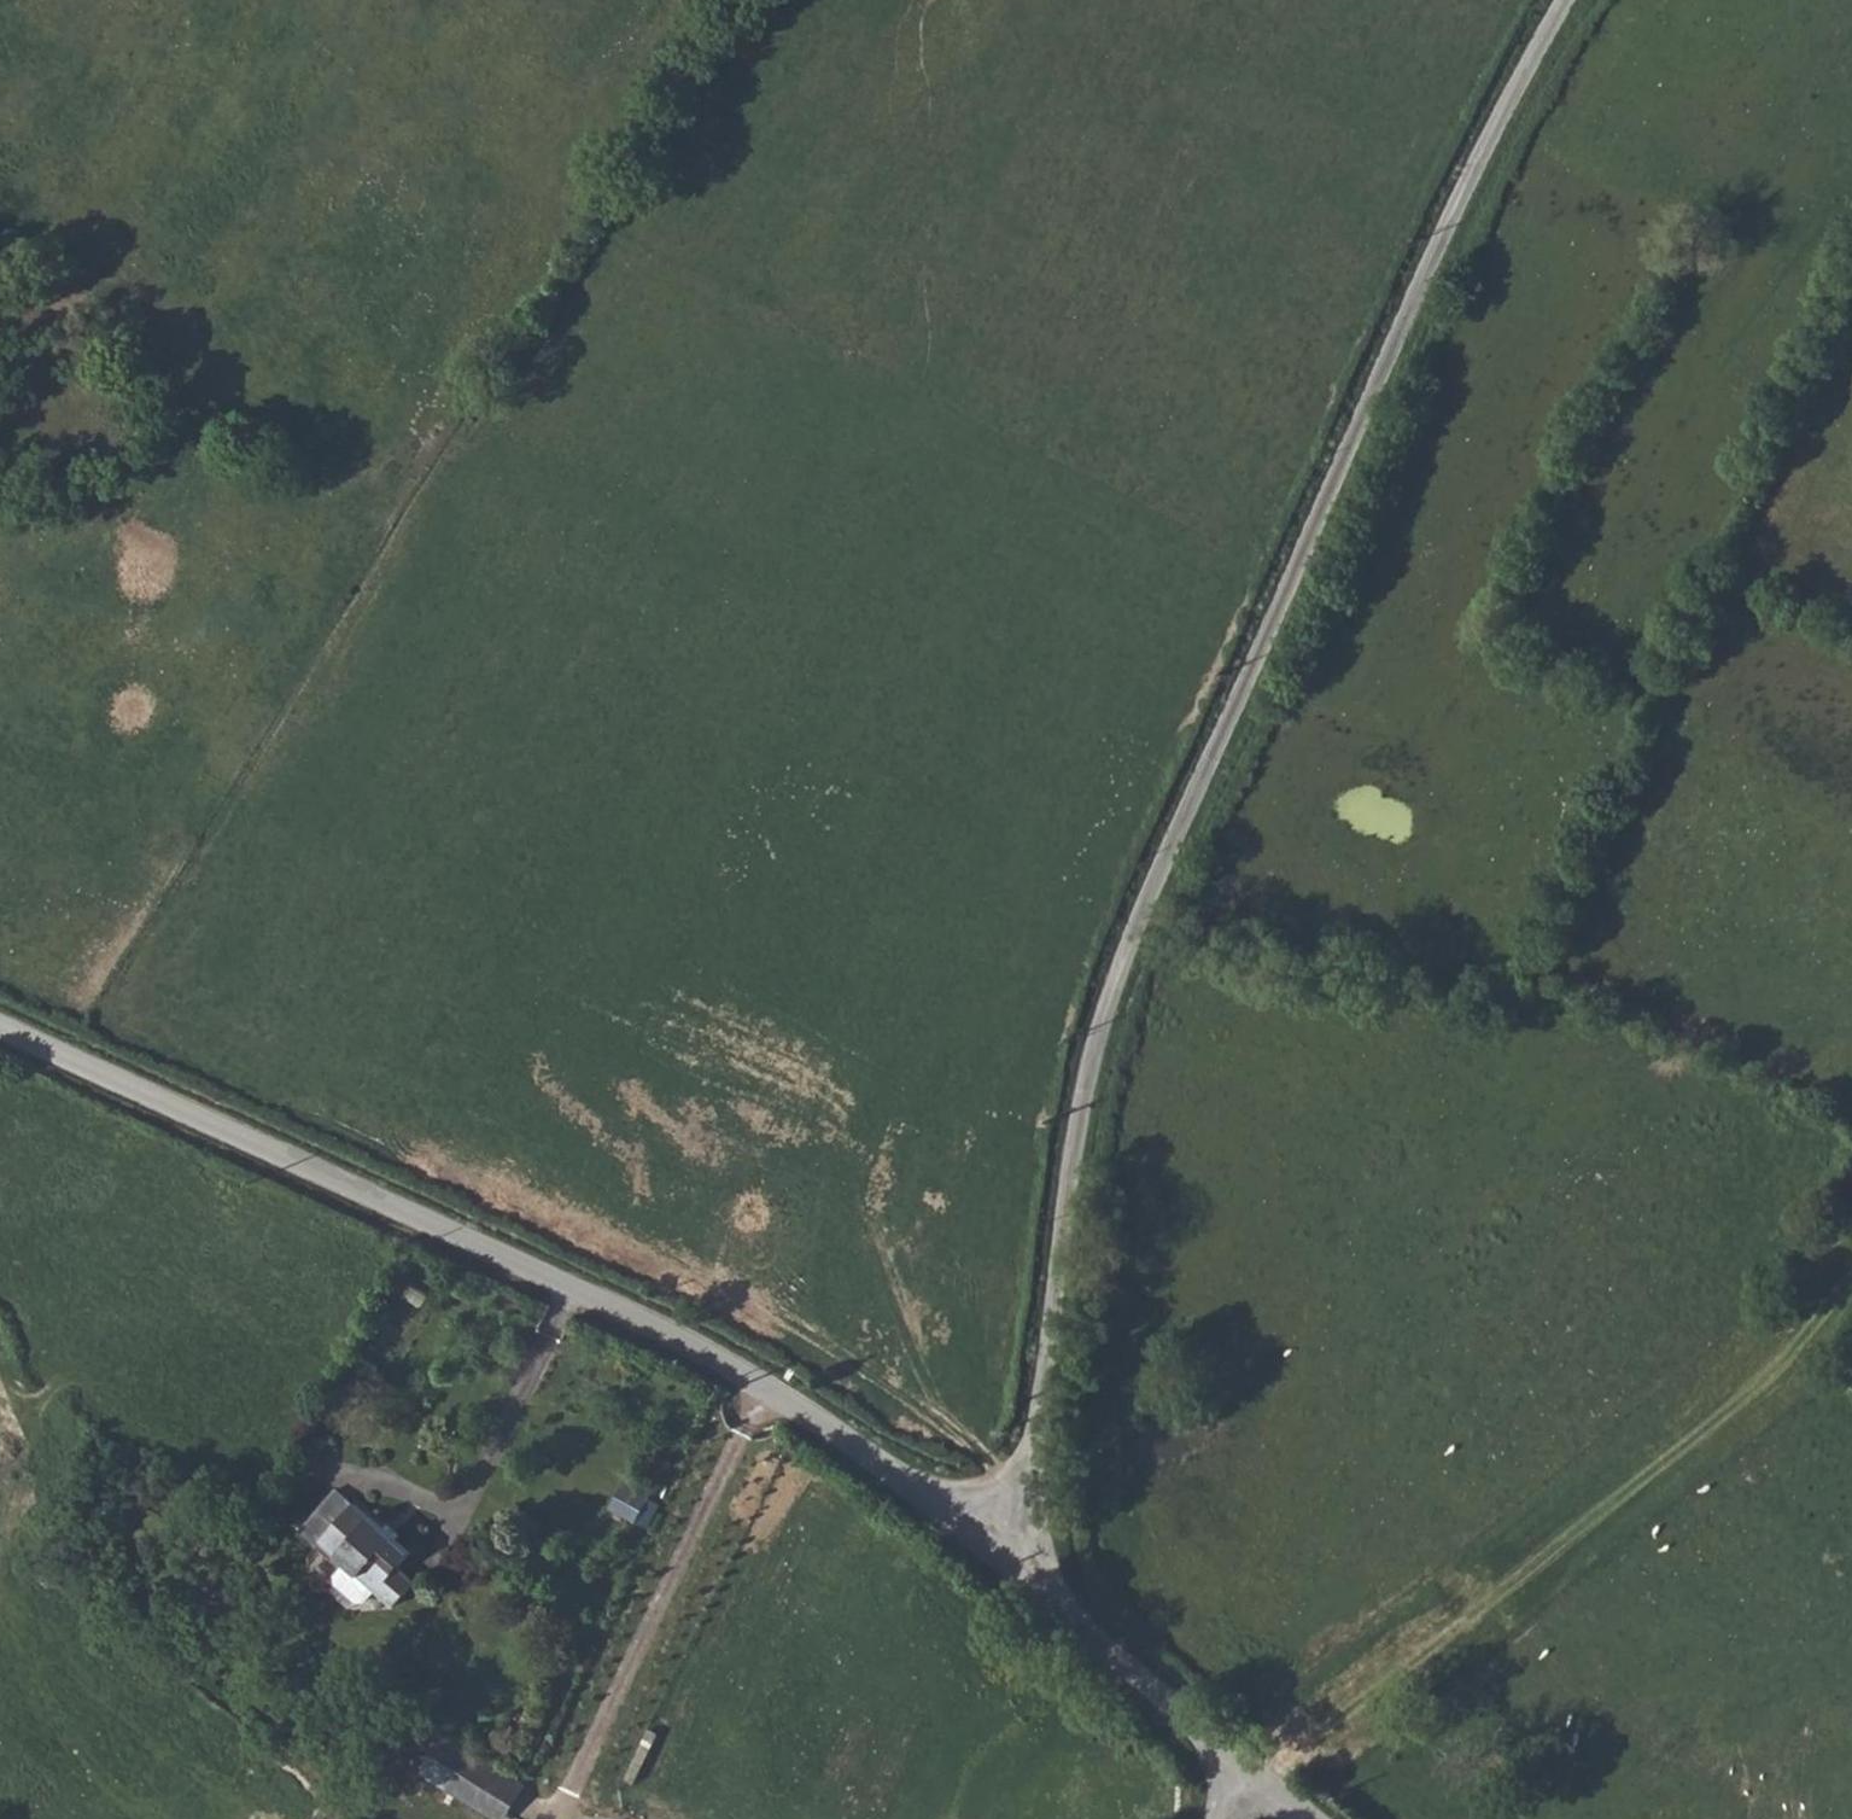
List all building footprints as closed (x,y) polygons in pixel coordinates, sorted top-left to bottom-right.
[(624,1480),(608,1507),(636,1522),(654,1495),(624,1480)] [(365,1600),(392,1603),(413,1582),(399,1568),(410,1547),(331,1487),(292,1530),(340,1565),(330,1575),(330,1584),(350,1599),(365,1600)] [(521,1781),(443,1733),(421,1769),(500,1817),(521,1781)]
